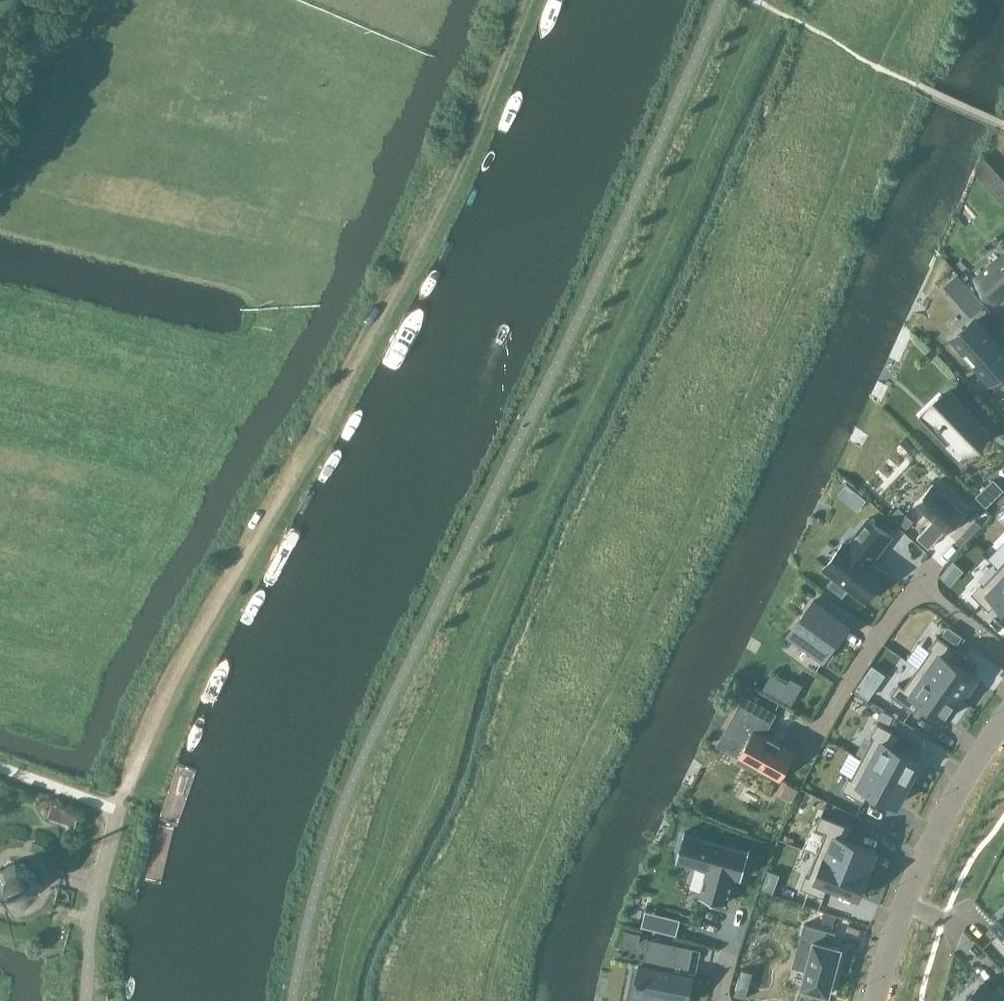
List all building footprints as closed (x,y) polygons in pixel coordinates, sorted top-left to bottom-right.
[(1003,296),(1003,253),(978,276),(999,300),(1003,296)] [(986,305),(972,289),(958,301),(972,317),(986,305)] [(1003,371),(1003,352),(976,320),(957,337),(969,350),(965,353),(990,383),(1003,371)] [(970,449),(989,431),(952,391),(932,410),(944,423),(936,431),(949,445),(958,436),(970,449)] [(986,507),(1003,490),(994,480),(977,497),(986,507)] [(950,532),(968,512),(935,481),(917,501),(936,518),(920,535),(931,546),(947,529),(950,532)] [(859,494),(850,504),(858,510),(866,500),(859,494)] [(866,604),(887,576),(871,564),(891,538),(867,519),(847,546),(843,543),(822,570),(833,579),(827,586),(842,597),(848,590),(865,603),(866,604)] [(976,520),(966,531),(972,536),(982,525),(976,520)] [(989,558),(999,568),(1003,572),(1003,543),(989,558)] [(971,594),(990,611),(999,602),(1003,607),(1003,572),(999,568),(983,585),(981,583),(971,594)] [(823,665),(850,626),(814,601),(787,641),(823,665)] [(948,626),(943,634),(957,644),(963,636),(948,626)] [(931,649),(918,668),(961,699),(968,690),(971,692),(979,681),(951,661),(958,650),(938,636),(929,648),(931,649)] [(856,689),(869,698),(874,691),(885,675),(872,666),(861,682),(856,689)] [(899,683),(891,695),(915,712),(922,701),(947,719),(947,718),(961,699),(918,668),(905,687),(899,683)] [(792,704),(802,686),(791,680),(781,698),(792,704)] [(718,744),(718,745),(719,746),(727,750),(731,752),(739,757),(740,757),(738,761),(757,771),(759,768),(781,780),(792,761),(795,755),(797,752),(795,751),(793,750),(765,734),(776,714),(745,696),(725,731),(718,744)] [(874,737),(863,758),(909,783),(921,761),(895,747),(901,735),(879,723),(872,736),(874,737)] [(849,777),(843,790),(865,802),(871,791),(898,805),(909,783),(863,758),(852,778),(849,777)] [(788,785),(782,795),(792,801),(798,791),(788,785)] [(39,798),(36,805),(46,809),(49,802),(39,798)] [(67,825),(66,828),(73,830),(78,814),(72,812),(67,825)] [(822,816),(817,829),(826,833),(818,854),(867,873),(867,872),(876,851),(848,840),(853,828),(822,816)] [(677,860),(680,860),(690,863),(707,868),(700,895),(727,903),(735,876),(742,878),(750,850),(685,832),(684,835),(678,857),(677,860)] [(806,876),(801,889),(825,898),(829,886),(859,898),(868,874),(867,873),(818,854),(809,877),(806,876)] [(16,860),(0,868),(0,891),(4,898),(17,902),(32,895),(37,878),(31,865),(16,860)] [(775,886),(764,882),(762,888),(773,892),(775,886)] [(991,940),(1003,954),(1003,913),(993,922),(1001,931),(991,940)] [(664,915),(660,930),(677,935),(681,919),(664,915)] [(802,987),(829,995),(842,948),(832,945),(835,932),(805,924),(801,939),(814,943),(802,987)] [(625,929),(621,945),(627,947),(628,942),(639,945),(642,934),(625,929)] [(694,974),(676,970),(682,944),(650,937),(639,992),(667,998),(667,1000),(688,1000),(694,974)] [(964,999),(966,1000),(1003,1000),(1003,980),(992,990),(985,981),(964,999)] [(748,990),(737,987),(734,995),(746,998),(748,990)]
